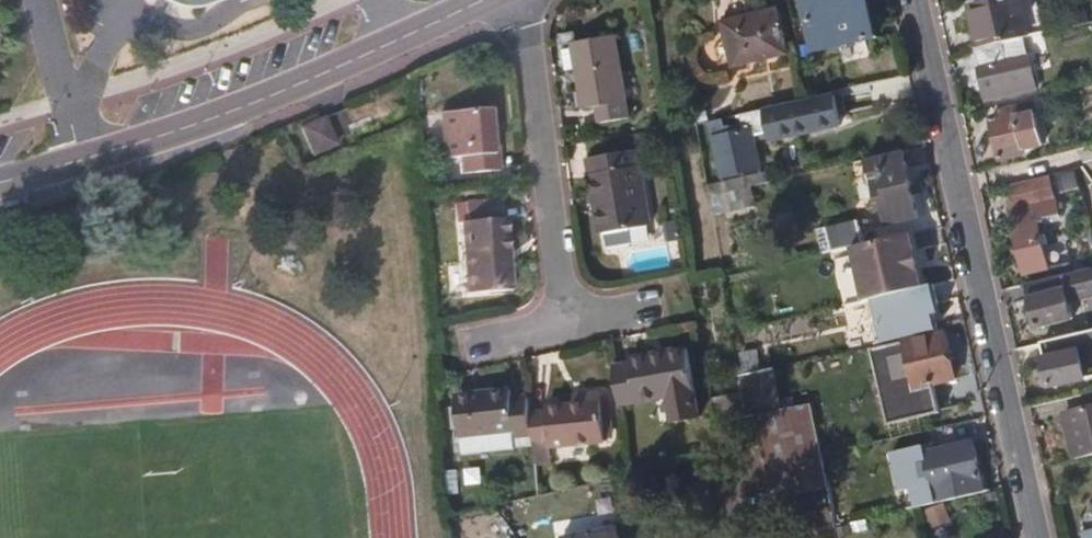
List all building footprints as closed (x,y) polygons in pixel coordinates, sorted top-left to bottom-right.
[(870,0),(805,0),(817,50),(879,37),(870,0)] [(1025,38),(1029,37),(1037,35),(1033,18),(1040,17),(1036,0),(1001,0),(972,7),(982,48),(1025,38)] [(786,51),(776,11),(726,23),(736,63),(786,51)] [(630,120),(617,36),(575,43),(585,110),(598,108),(600,124),(630,120)] [(1037,89),(1025,38),(982,48),(975,50),(987,101),(1037,89)] [(839,127),(832,98),(741,115),(708,122),(721,179),(761,170),(754,137),(766,134),(767,140),(779,137),(780,141),(839,127)] [(1044,143),(1034,99),(1017,103),(1011,114),(1004,116),(991,119),(1000,158),(1026,152),(1024,147),(1044,143)] [(741,115),(739,103),(695,113),(697,125),(708,122),(741,115)] [(1011,114),(1017,103),(1002,107),(1004,116),(1011,114)] [(493,155),(489,111),(442,115),(445,159),(461,158),(462,173),(499,170),(498,155),(493,155)] [(329,147),(320,123),(297,132),(306,156),(329,147)] [(651,225),(640,150),(588,158),(595,205),(603,204),(607,232),(609,232),(632,228),(651,225)] [(920,218),(905,151),(867,160),(873,186),(879,185),(881,196),(877,197),(879,206),(883,205),(888,226),(920,218)] [(708,185),(710,196),(754,186),(778,180),(776,170),(708,185)] [(754,186),(710,196),(719,249),(755,241),(751,219),(741,221),(738,209),(758,205),(754,186)] [(1059,212),(1056,201),(1013,210),(1028,272),(1049,268),(1039,221),(1044,220),(1043,215),(1059,212)] [(503,219),(502,202),(468,204),(469,221),(464,221),(468,293),(512,290),(507,219),(503,219)] [(607,232),(603,204),(595,205),(600,233),(607,232)] [(835,251),(848,248),(863,244),(858,221),(830,228),(835,251)] [(635,245),(632,228),(609,232),(611,248),(635,245)] [(867,244),(863,244),(848,248),(852,261),(870,257),(878,288),(933,275),(924,235),(868,248),(867,244)] [(1069,267),(1064,240),(1046,244),(1051,270),(1069,267)] [(1076,317),(1066,274),(1030,283),(1039,325),(1076,317)] [(873,299),(883,343),(939,330),(934,308),(941,306),(936,285),(873,299)] [(945,329),(939,330),(883,343),(887,364),(895,369),(905,390),(955,378),(945,329)] [(1043,341),(1053,387),(1091,378),(1091,330),(1043,341)] [(698,416),(685,349),(633,357),(634,363),(615,365),(620,405),(667,398),(672,421),(698,416)] [(743,391),(747,416),(758,414),(805,404),(803,392),(781,396),(775,366),(740,374),(743,391)] [(516,436),(532,435),(530,408),(528,397),(510,399),(509,390),(457,395),(463,453),(517,447),(516,436)] [(548,407),(530,408),(532,435),(533,445),(552,443),(552,447),(606,441),(602,391),(575,394),(576,400),(547,403),(548,407)] [(747,416),(743,391),(711,398),(716,423),(747,416)] [(813,403),(805,404),(758,414),(775,499),(829,487),(826,471),(813,403)] [(1065,412),(1076,459),(1091,455),(1091,406),(1065,412)] [(533,445),(532,435),(516,436),(517,447),(533,445)] [(984,491),(973,442),(908,456),(911,468),(929,464),(933,479),(903,486),(908,508),(916,507),(984,491)] [(619,527),(560,537),(621,537),(619,527)]
